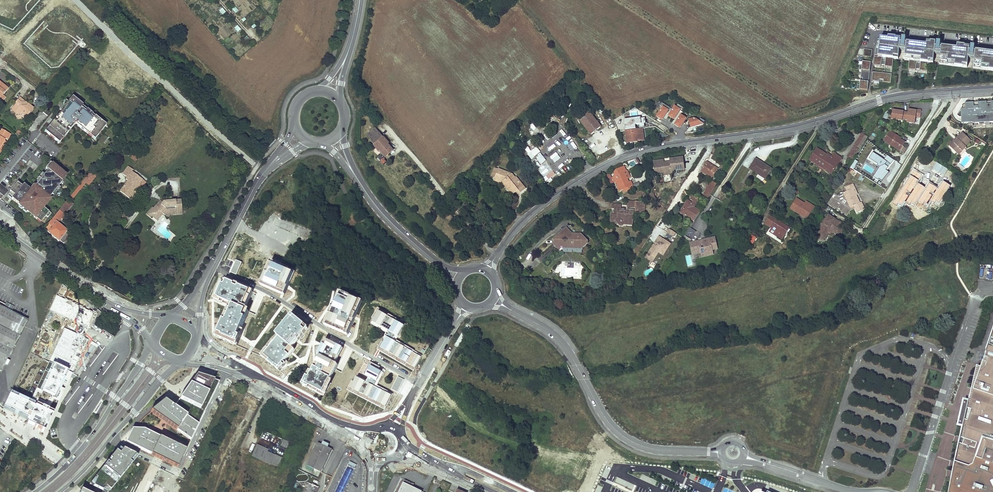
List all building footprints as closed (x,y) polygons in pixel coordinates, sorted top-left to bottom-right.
[(888,37),(888,39),(881,38),(880,44),(878,44),(877,50),(875,50),(875,56),(880,57),(884,57),(891,58),(899,59),(900,50),(906,50),(905,60),(907,60),(915,61),(919,62),(927,63),(933,63),(935,54),(941,55),(940,64),(967,67),(968,58),(975,59),(974,68),(992,70),(992,52),(976,50),(976,52),(974,51),(975,47),(971,46),(971,51),(969,51),(970,46),(957,45),(957,48),(942,46),(942,48),(940,47),(941,43),(937,42),(937,47),(935,47),(936,42),(927,41),(927,45),(907,42),(907,44),(905,44),(906,39),(902,38),(902,43),(900,43),(901,38),(888,37)] [(880,57),(875,56),(875,57),(872,57),(871,64),(879,65),(880,57)] [(891,58),(884,57),(883,66),(890,67),(891,58)] [(915,61),(907,60),(906,68),(914,69),(915,61)] [(868,62),(860,61),(858,77),(860,77),(860,78),(866,79),(868,62)] [(927,63),(919,62),(918,70),(926,71),(927,63)] [(890,73),(870,71),(869,79),(877,80),(877,78),(881,79),(881,81),(889,82),(890,73)] [(860,80),(858,79),(857,89),(865,90),(866,79),(860,78),(860,80)] [(83,105),(72,96),(65,106),(56,118),(58,120),(56,122),(54,120),(47,129),(49,130),(47,133),(57,142),(59,139),(61,140),(75,123),(92,137),(93,135),(96,137),(105,127),(102,125),(104,123),(82,106),(83,105)] [(17,99),(15,101),(16,102),(12,107),(16,110),(16,113),(22,113),(25,112),(27,114),(33,107),(25,101),(20,101),(17,99)] [(670,108),(662,103),(660,106),(663,107),(657,117),(660,119),(661,119),(662,120),(670,108)] [(685,109),(678,104),(676,107),(675,106),(669,116),(672,118),(674,119),(680,110),(683,112),(685,109)] [(908,122),(916,123),(916,116),(921,117),(922,109),(917,109),(917,110),(914,109),(913,110),(909,110),(909,112),(904,111),(904,112),(900,111),(900,110),(893,110),(892,119),(903,120),(903,118),(908,119),(908,122)] [(591,135),(601,127),(589,112),(586,113),(585,111),(579,115),(581,118),(579,119),(591,135)] [(686,118),(681,115),(675,125),(678,127),(679,127),(680,128),(686,118)] [(624,120),(625,130),(641,128),(645,128),(644,124),(646,123),(645,118),(641,119),(641,118),(624,120)] [(694,119),(689,120),(691,129),(703,124),(705,121),(701,118),(699,121),(694,119)] [(388,143),(376,128),(371,132),(375,137),(372,140),(371,141),(379,151),(380,150),(385,157),(393,151),(388,144),(388,143)] [(641,128),(625,130),(626,143),(636,141),(643,140),(641,128)] [(2,147),(5,141),(4,140),(5,138),(7,139),(10,134),(1,129),(0,131),(0,146),(2,147)] [(951,146),(959,154),(967,146),(966,146),(972,140),(963,131),(957,137),(959,139),(951,146)] [(900,151),(905,143),(900,140),(898,138),(898,137),(890,132),(885,141),(900,151)] [(854,156),(867,137),(862,134),(850,153),(854,156)] [(957,137),(950,145),(951,146),(959,139),(957,137)] [(552,141),(546,145),(550,151),(556,147),(552,141)] [(529,152),(532,158),(540,153),(537,147),(529,152)] [(832,174),(842,158),(835,154),(834,157),(832,159),(827,155),(816,149),(810,160),(832,174)] [(536,157),(541,164),(546,160),(541,153),(536,157)] [(879,180),(881,183),(889,174),(886,171),(888,169),(885,165),(887,163),(892,166),(895,161),(887,156),(884,160),(873,153),(869,159),(877,165),(877,166),(879,168),(873,178),(878,182),(879,180)] [(666,163),(666,160),(656,162),(658,174),(667,172),(667,175),(675,174),(675,171),(687,169),(685,157),(672,159),(673,162),(666,163)] [(767,176),(773,168),(765,163),(765,164),(757,159),(751,168),(759,173),(760,172),(767,176)] [(538,167),(543,176),(548,173),(546,169),(549,168),(546,162),(538,167)] [(712,177),(717,168),(707,162),(701,170),(712,177)] [(66,176),(52,165),(47,171),(48,171),(44,175),(43,175),(37,182),(38,183),(35,187),(32,191),(24,184),(22,186),(17,183),(10,192),(11,193),(8,196),(12,199),(13,200),(19,204),(19,205),(20,206),(20,205),(34,216),(34,217),(41,223),(49,213),(42,207),(45,203),(46,204),(51,199),(49,198),(52,194),(53,195),(59,188),(58,187),(62,182),(62,181),(66,176)] [(133,170),(128,167),(122,174),(127,178),(126,179),(128,181),(129,182),(128,185),(126,183),(122,189),(131,195),(137,187),(142,180),(132,172),(133,170)] [(630,181),(628,182),(626,178),(623,171),(621,167),(616,170),(614,172),(615,176),(614,176),(612,177),(613,180),(613,181),(614,182),(616,182),(618,186),(617,187),(618,191),(623,189),(624,192),(633,188),(630,181)] [(520,192),(525,188),(516,177),(515,178),(514,177),(512,178),(511,176),(512,175),(499,169),(495,178),(504,182),(503,183),(512,194),(516,191),(518,189),(520,192)] [(851,174),(861,182),(865,177),(855,170),(851,174)] [(96,176),(91,172),(83,181),(85,183),(88,185),(96,176)] [(760,172),(759,173),(757,176),(764,181),(767,176),(760,172)] [(931,195),(937,185),(928,180),(924,177),(926,175),(921,172),(911,188),(920,193),(923,189),(931,195)] [(85,183),(83,181),(68,200),(70,202),(85,183)] [(861,203),(858,195),(855,188),(856,187),(854,183),(847,187),(849,190),(845,192),(852,207),(855,205),(857,209),(865,206),(863,202),(861,203)] [(707,199),(715,189),(710,185),(703,196),(707,199)] [(1,187),(0,187),(0,193),(5,197),(9,193),(1,187)] [(131,195),(122,189),(120,191),(131,200),(139,189),(137,187),(131,195)] [(700,198),(694,195),(692,198),(694,200),(693,202),(694,203),(692,205),(694,207),(700,198)] [(804,202),(798,198),(795,203),(797,204),(794,208),(801,212),(802,209),(810,214),(815,206),(808,201),(806,203),(805,204),(804,203),(804,202)] [(117,202),(115,200),(106,210),(109,212),(117,202)] [(182,210),(181,200),(171,201),(163,202),(162,203),(159,208),(156,206),(153,209),(152,208),(147,215),(150,218),(151,217),(157,221),(163,214),(165,216),(168,212),(182,210)] [(644,213),(644,202),(627,200),(627,207),(635,208),(634,212),(644,213)] [(695,220),(701,211),(694,207),(692,205),(694,203),(693,202),(689,200),(684,207),(685,208),(683,212),(695,220)] [(16,216),(19,212),(2,201),(0,203),(0,205),(5,208),(16,216)] [(69,203),(67,201),(45,228),(48,231),(47,232),(59,241),(60,240),(64,244),(70,236),(66,232),(67,231),(57,223),(61,219),(62,220),(65,216),(64,215),(72,204),(70,202),(69,203)] [(842,204),(838,209),(847,215),(851,209),(842,204)] [(627,209),(624,212),(613,211),(612,212),(612,214),(610,214),(610,220),(615,220),(618,223),(619,225),(622,225),(624,224),(632,225),(633,210),(627,209)] [(881,213),(876,222),(883,227),(889,218),(881,213)] [(837,219),(830,214),(817,234),(825,240),(829,233),(833,228),(842,234),(847,226),(840,221),(839,223),(836,220),(837,219)] [(782,240),(788,231),(783,228),(785,225),(770,215),(764,224),(771,229),(769,232),(782,240)] [(571,233),(566,227),(553,240),(553,244),(560,252),(563,249),(562,247),(583,247),(588,243),(588,240),(581,233),(571,233)] [(696,232),(690,228),(685,236),(691,240),(696,232)] [(842,234),(833,228),(829,233),(831,234),(833,231),(841,236),(842,234)] [(670,244),(658,236),(655,241),(656,242),(655,243),(654,243),(646,254),(653,259),(657,253),(657,252),(658,252),(658,253),(662,255),(670,244)] [(717,248),(714,239),(706,241),(705,240),(694,243),(694,244),(690,245),(693,255),(701,252),(703,257),(708,255),(708,254),(710,253),(711,250),(717,248)] [(229,273),(235,262),(228,259),(223,270),(229,273)] [(242,263),(236,260),(235,262),(231,272),(237,275),(242,263)] [(288,287),(294,274),(270,263),(262,283),(281,291),(279,293),(282,295),(284,295),(288,287)] [(253,292),(222,279),(215,297),(231,304),(217,337),(235,344),(239,334),(249,312),(245,310),(253,292)] [(360,300),(341,292),(327,326),(345,334),(353,317),(360,300)] [(95,313),(57,296),(50,311),(89,327),(95,313)] [(2,373),(27,322),(6,311),(0,308),(0,372),(2,373)] [(405,326),(379,311),(373,322),(390,332),(381,348),(415,368),(421,357),(393,341),(396,336),(398,337),(405,326)] [(298,323),(291,317),(285,325),(287,327),(284,331),(282,329),(277,335),(279,337),(263,357),(278,369),(280,366),(289,356),(286,353),(288,350),(291,346),(292,347),(297,341),(306,331),(303,329),(305,326),(299,321),(298,323)] [(85,337),(65,328),(53,355),(73,364),(85,337)] [(970,400),(968,408),(972,409),(971,414),(969,420),(966,419),(964,427),(960,444),(959,443),(956,456),(957,457),(956,462),(949,491),(992,491),(992,335),(982,367),(978,365),(970,400)] [(343,348),(325,339),(322,345),(317,354),(320,356),(316,365),(305,386),(322,395),(338,365),(335,364),(343,348)] [(366,382),(356,377),(351,389),(386,406),(391,396),(374,387),(383,369),(370,362),(369,365),(371,366),(366,376),(369,377),(366,382)] [(66,371),(53,365),(41,391),(54,397),(66,371)] [(164,401),(150,412),(191,440),(219,382),(213,380),(197,374),(174,407),(164,401)] [(35,403),(11,392),(4,407),(28,418),(35,403)] [(970,400),(965,398),(962,411),(958,426),(964,427),(966,419),(969,420),(971,414),(972,409),(968,408),(970,400)] [(54,413),(36,405),(27,424),(45,432),(54,413)] [(126,442),(177,467),(186,450),(144,429),(132,429),(126,442)] [(283,439),(280,445),(286,448),(289,442),(283,439)] [(333,450),(319,443),(308,466),(322,473),(333,450)] [(257,445),(252,456),(278,467),(282,458),(276,455),(268,452),(269,450),(257,445)] [(90,484),(102,491),(109,491),(118,482),(128,491),(130,489),(125,485),(141,465),(139,465),(136,468),(132,465),(137,459),(120,448),(90,484)] [(341,481),(347,484),(355,469),(348,465),(341,481)] [(398,491),(400,491),(404,483),(413,488),(415,485),(405,480),(401,482),(397,491),(398,491)] [(339,483),(335,491),(343,491),(346,487),(339,483)] [(404,483),(400,491),(422,491),(413,488),(404,483)] [(319,488),(311,484),(309,487),(310,491),(309,491),(317,491),(319,488)]
